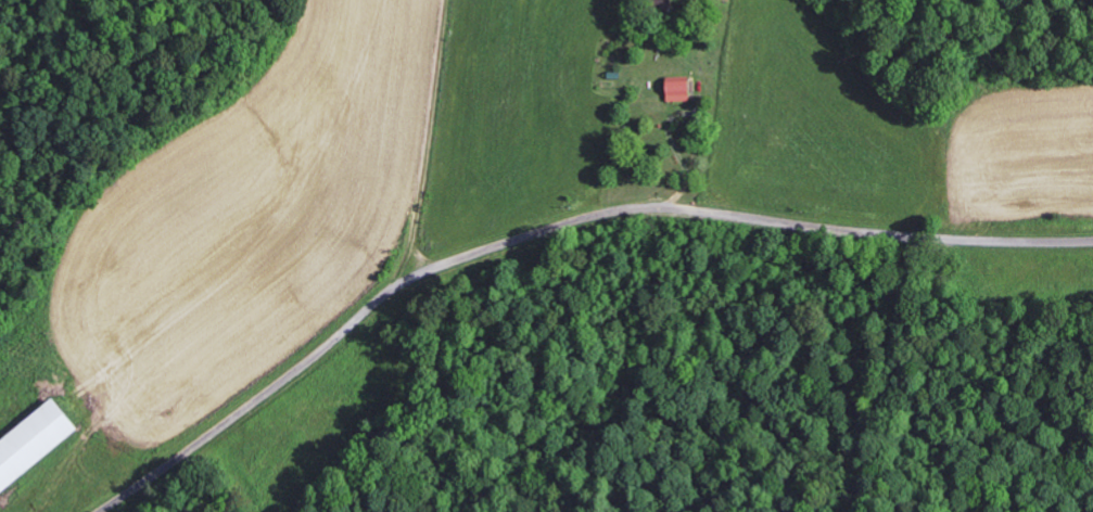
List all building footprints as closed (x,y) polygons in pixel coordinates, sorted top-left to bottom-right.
[(46,397),(0,435),(0,487),(72,428),(46,397)]
